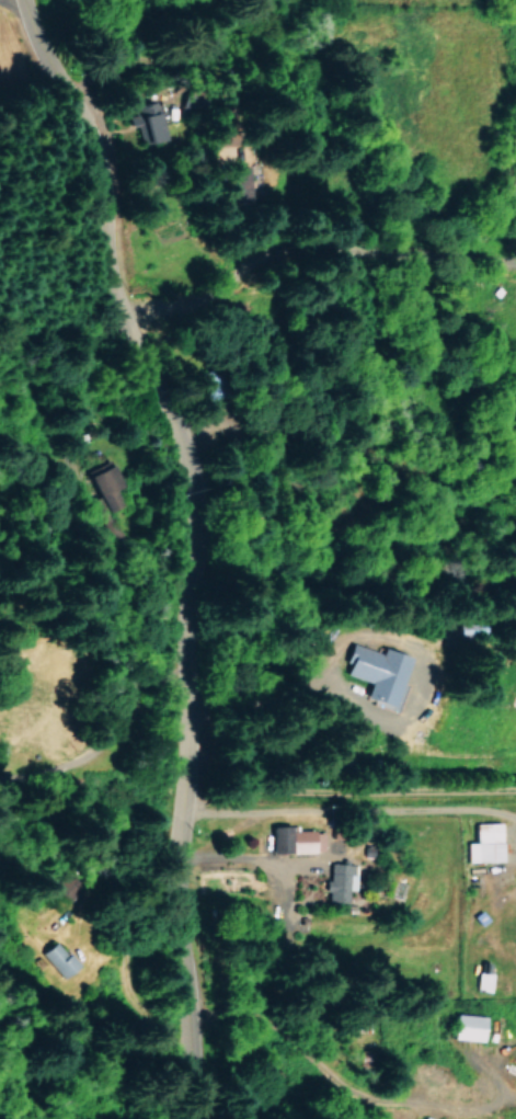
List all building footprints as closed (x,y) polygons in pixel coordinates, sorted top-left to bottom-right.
[(137,102),(139,112),(134,113),(139,142),(156,139),(149,100),(137,102)] [(224,181),(217,181),(218,201),(244,200),(243,166),(223,166),(224,181)] [(117,484),(106,461),(85,471),(103,511),(117,504),(109,487),(117,484)] [(406,657),(379,647),(378,652),(348,642),(343,658),(347,659),(342,673),(366,681),(361,697),(393,708),(401,683),(398,682),(406,657)] [(465,861),(498,860),(497,822),(473,823),(473,842),(464,842),(465,861)] [(289,825),(267,826),(268,852),(320,851),(319,830),(289,831),(289,825)] [(351,864),(325,863),(324,880),(319,880),(319,892),(323,892),(323,901),(341,902),(342,889),(350,889),(351,864)] [(39,951),(59,977),(74,966),(54,939),(39,951)] [(481,1015),(451,1013),(450,1038),(480,1039),(481,1015)]
